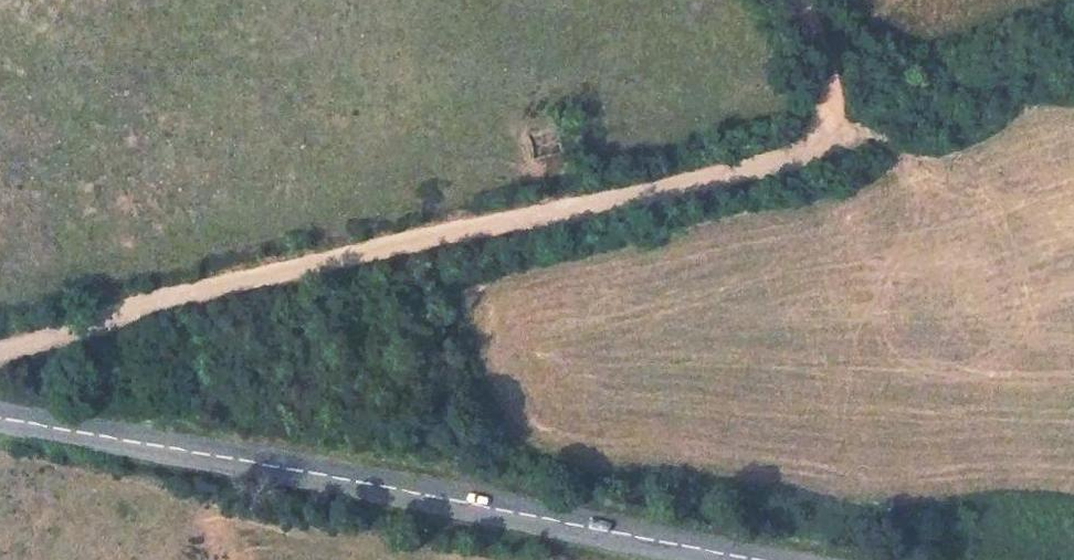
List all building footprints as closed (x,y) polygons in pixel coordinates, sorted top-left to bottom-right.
[(556,127),(524,137),(529,159),(562,148),(556,127)] [(562,174),(546,177),(549,192),(565,188),(562,174)]
